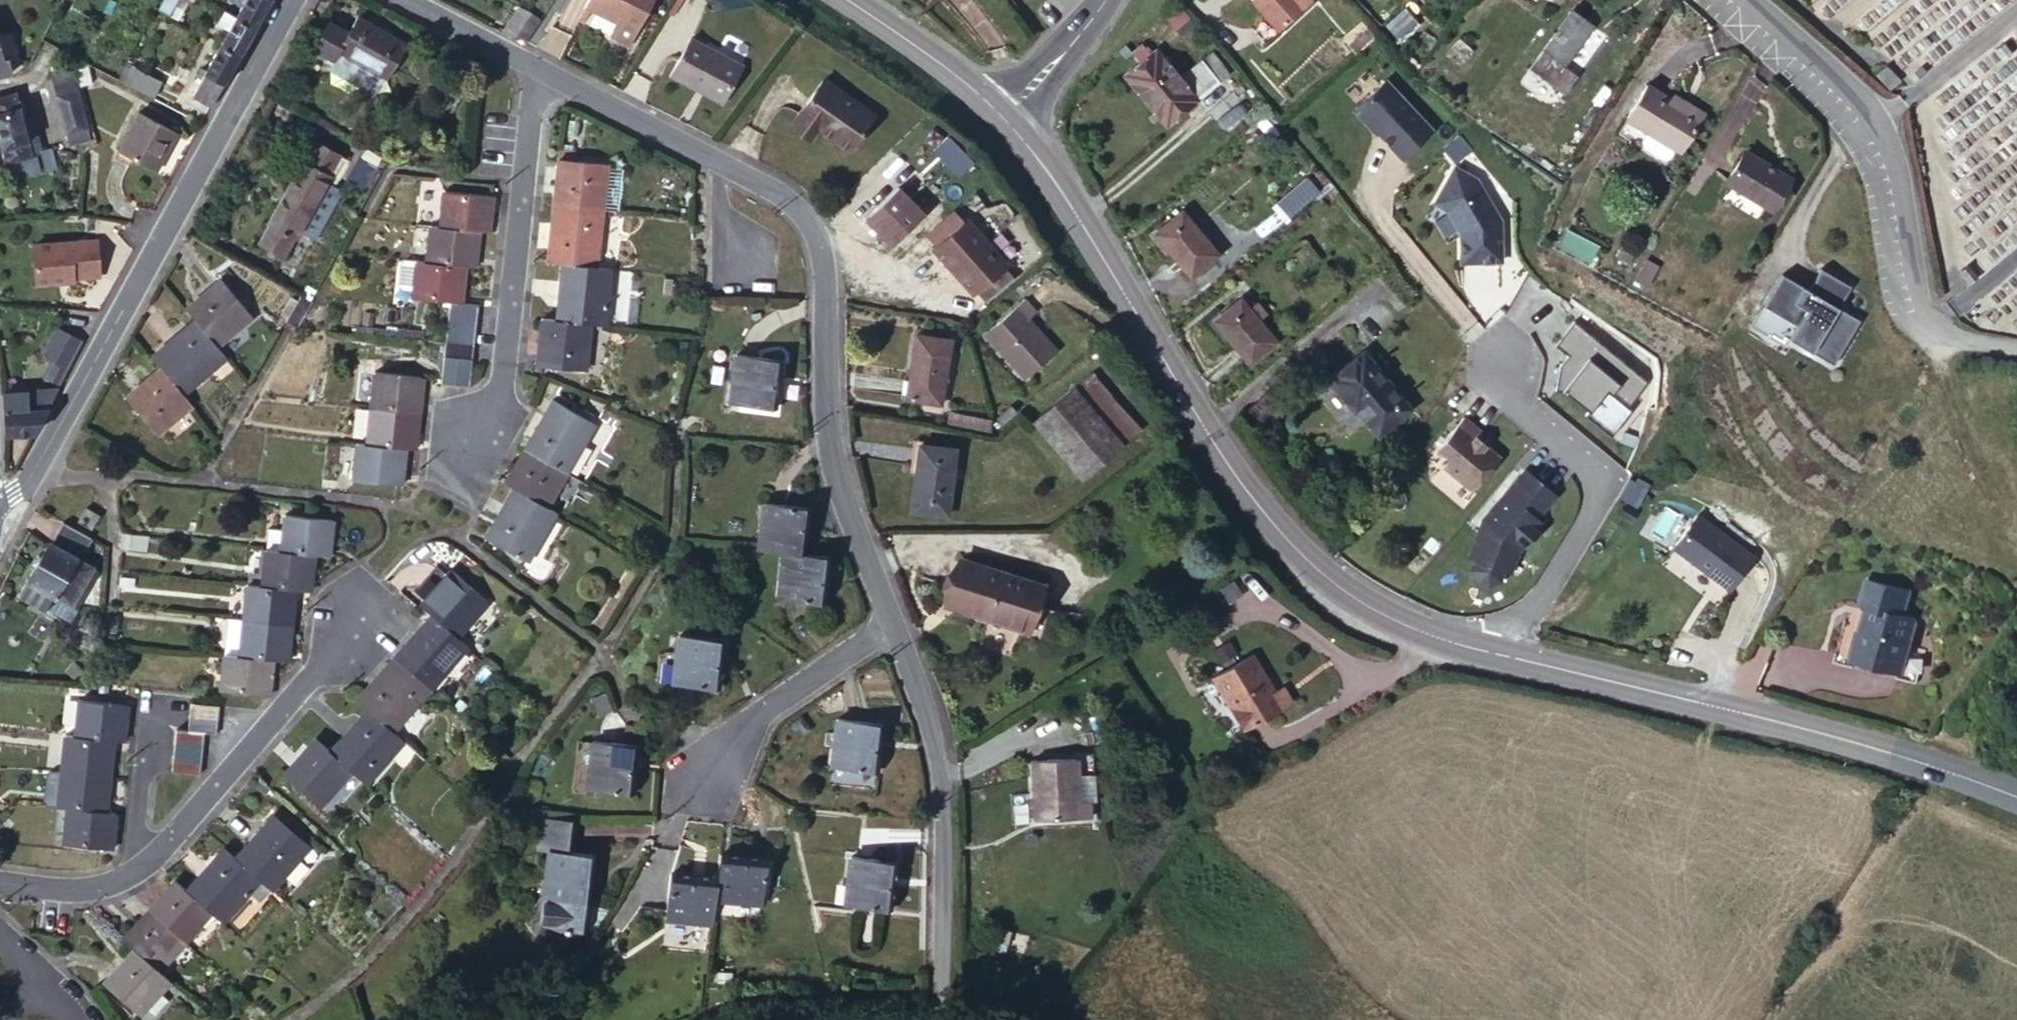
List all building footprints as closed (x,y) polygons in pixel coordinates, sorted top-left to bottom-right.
[(157,3),(168,10),(175,2),(173,2),(174,0),(158,0),(157,3)] [(270,0),(242,0),(234,14),(254,27),(270,0)] [(582,7),(587,10),(612,23),(630,33),(649,0),(585,0),(582,7)] [(1284,23),(1311,0),(1264,0),(1284,23)] [(1409,0),(1389,19),(1402,33),(1422,15),(1409,0)] [(175,2),(168,10),(178,16),(183,8),(182,7),(175,2)] [(501,33),(524,45),(542,16),(533,12),(530,17),(524,13),(526,9),(517,4),(501,33)] [(1176,6),(1165,14),(1180,33),(1191,24),(1176,6)] [(587,10),(582,7),(575,20),(580,23),(587,10)] [(227,28),(234,14),(225,9),(217,23),(227,28)] [(1572,9),(1542,47),(1563,63),(1593,26),(1572,9)] [(220,41),(239,53),(244,45),(254,27),(234,14),(227,28),(220,41)] [(337,47),(383,74),(386,76),(406,42),(357,14),(348,29),(337,47)] [(326,17),(311,43),(332,55),(337,47),(348,29),(326,17)] [(630,33),(612,23),(605,36),(624,46),(630,33)] [(688,37),(669,74),(718,102),(740,65),(688,37)] [(12,68),(9,53),(3,54),(0,41),(0,71),(12,68)] [(202,73),(221,85),(239,53),(220,41),(202,73)] [(1199,99),(1179,75),(1155,47),(1150,51),(1141,41),(1130,49),(1139,60),(1124,73),(1167,124),(1199,99)] [(320,75),(326,66),(332,55),(311,43),(299,63),(320,75)] [(332,55),(326,66),(373,93),(383,74),(337,47),(332,55)] [(1563,63),(1542,47),(1531,61),(1564,88),(1576,74),(1563,63)] [(1200,57),(1179,75),(1199,99),(1230,71),(1214,53),(1205,61),(1200,57)] [(1922,64),(1916,70),(1921,76),(1928,71),(1922,64)] [(51,71),(69,142),(91,136),(72,65),(51,71)] [(1902,80),(1887,65),(1878,74),(1892,89),(1902,80)] [(127,80),(157,96),(164,83),(134,66),(131,72),(127,80)] [(127,80),(131,72),(121,67),(117,75),(127,80)] [(189,96),(207,107),(221,85),(202,73),(189,96)] [(820,79),(791,121),(811,135),(816,129),(847,151),(872,113),(820,79)] [(1357,106),(1405,159),(1435,132),(1388,79),(1357,106)] [(1675,104),(1645,86),(1627,117),(1649,130),(1647,134),(1649,145),(1667,156),(1676,152),(1679,147),(1683,150),(1705,114),(1678,98),(1675,104)] [(11,159),(31,154),(31,151),(41,149),(37,134),(27,136),(15,90),(0,94),(0,137),(5,160),(11,159)] [(139,110),(119,148),(155,167),(175,130),(139,110)] [(811,135),(791,121),(788,126),(807,141),(811,135)] [(314,140),(304,160),(327,172),(337,153),(314,140)] [(358,147),(342,174),(360,185),(376,158),(358,147)] [(1792,175),(1747,148),(1728,181),(1774,207),(1792,175)] [(31,154),(11,159),(14,174),(35,170),(31,154)] [(555,156),(550,203),(596,207),(601,161),(555,156)] [(267,219),(268,221),(292,233),(295,234),(298,228),(324,182),(328,175),(327,172),(304,160),(300,158),(267,219)] [(618,207),(617,164),(606,164),(606,207),(618,207)] [(1463,164),(1441,198),(1453,206),(1464,227),(1464,256),(1504,256),(1504,216),(1484,178),(1463,164)] [(1280,206),(1292,220),(1321,194),(1309,180),(1280,206)] [(444,181),(438,216),(481,220),(491,221),(495,187),(444,181)] [(324,182),(298,228),(313,237),(339,191),(324,182)] [(896,184),(861,215),(889,244),(922,215),(896,184)] [(550,203),(545,257),(561,259),(591,262),(596,207),(550,203)] [(1179,208),(1152,229),(1186,271),(1213,251),(1179,208)] [(977,292),(988,304),(1017,284),(1003,268),(1007,265),(965,219),(962,223),(952,211),(925,235),(935,246),(932,249),(973,296),(977,292)] [(438,216),(430,215),(424,252),(467,257),(477,258),(481,220),(438,216)] [(292,233),(268,221),(257,240),(281,253),(292,233)] [(1594,268),(1602,247),(1568,233),(1559,254),(1594,268)] [(36,240),(39,277),(77,275),(78,271),(103,269),(100,235),(36,240)] [(464,291),(467,257),(424,252),(417,251),(407,250),(402,253),(399,272),(404,276),(413,277),(412,285),(452,290),(464,291)] [(556,317),(589,320),(604,322),(611,265),(591,262),(561,259),(556,317)] [(1784,271),(1754,324),(1773,335),(1785,314),(1798,322),(1791,335),(1836,361),(1863,316),(1841,303),(1853,282),(1823,264),(1810,286),(1784,271)] [(186,301),(196,313),(218,338),(254,308),(222,271),(186,301)] [(286,321),(302,320),(309,309),(319,292),(309,285),(286,321)] [(464,291),(452,290),(450,305),(479,309),(481,293),(464,291)] [(1237,292),(1209,313),(1248,360),(1274,340),(1237,292)] [(1030,303),(991,340),(1032,383),(1064,356),(1035,323),(1042,317),(1030,303)] [(478,323),(479,309),(450,305),(448,319),(478,323)] [(196,313),(153,347),(163,360),(186,389),(230,352),(218,338),(196,313)] [(360,315),(359,321),(426,328),(427,318),(401,316),(400,319),(360,315)] [(556,317),(540,316),(536,361),(583,366),(589,320),(556,317)] [(68,325),(56,318),(40,347),(53,354),(68,325)] [(476,336),(478,323),(448,319),(447,331),(447,332),(476,336)] [(58,357),(70,364),(86,335),(68,325),(53,354),(58,357)] [(1576,325),(1558,349),(1571,359),(1563,370),(1560,394),(1570,395),(1594,413),(1591,417),(1619,437),(1638,411),(1634,409),(1654,383),(1576,325)] [(950,336),(914,330),(906,396),(942,401),(950,336)] [(474,350),(476,336),(447,332),(445,346),(461,348),(474,350)] [(736,342),(728,393),(776,400),(784,348),(736,342)] [(443,370),(458,372),(461,348),(445,346),(443,365),(443,370)] [(472,374),(474,350),(461,348),(458,372),(472,374)] [(1364,350),(1329,378),(1353,407),(1356,404),(1381,434),(1412,409),(1364,350)] [(58,357),(53,354),(44,371),(49,374),(58,357)] [(70,364),(58,357),(49,374),(61,381),(70,364)] [(159,427),(194,398),(186,389),(163,360),(127,390),(159,427)] [(378,360),(372,396),(421,400),(426,366),(378,360)] [(1088,373),(1048,407),(1094,463),(1135,426),(1088,373)] [(6,432),(36,428),(42,416),(59,385),(25,384),(8,384),(3,384),(6,432)] [(555,392),(528,438),(569,463),(596,415),(555,392)] [(421,400),(372,396),(366,433),(409,437),(416,437),(421,400)] [(1441,464),(1476,491),(1499,461),(1498,454),(1485,444),(1489,438),(1464,419),(1439,450),(1443,453),(1444,460),(1441,464)] [(366,433),(361,432),(355,469),(403,474),(409,437),(366,433)] [(948,437),(911,435),(907,502),(944,506),(948,437)] [(528,438),(507,476),(519,482),(549,498),(569,463),(528,438)] [(1553,488),(1523,465),(1483,517),(1472,552),(1478,554),(1474,565),(1480,577),(1491,580),(1502,574),(1506,563),(1512,565),(1519,544),(1541,517),(1535,512),(1553,488)] [(538,552),(564,506),(549,498),(519,482),(492,528),(517,540),(538,552)] [(765,490),(759,535),(784,538),(793,539),(807,541),(813,497),(765,490)] [(286,538),(312,540),(325,542),(328,507),(279,502),(277,518),(275,537),(286,538)] [(86,505),(78,518),(90,525),(98,512),(86,505)] [(263,517),(260,535),(275,537),(277,518),(263,517)] [(1754,560),(1699,517),(1674,549),(1730,592),(1754,560)] [(1313,528),(1322,534),(1329,525),(1320,518),(1313,528)] [(66,526),(56,543),(74,554),(84,538),(66,526)] [(123,531),(121,545),(146,547),(146,534),(123,531)] [(260,535),(256,575),(294,578),(307,579),(312,540),(286,538),(275,537),(260,535)] [(823,594),(830,544),(807,541),(793,539),(784,538),(777,587),(823,594)] [(49,539),(26,576),(52,591),(73,556),(74,554),(56,543),(49,539)] [(423,590),(434,600),(461,621),(491,584),(454,554),(423,590)] [(73,556),(52,591),(69,601),(90,566),(73,556)] [(1039,590),(969,561),(952,602),(1022,630),(1039,590)] [(245,574),(241,611),(289,616),(294,578),(256,575),(245,574)] [(52,591),(26,576),(17,591),(42,607),(52,591)] [(1907,587),(1864,577),(1859,598),(1862,603),(1871,605),(1867,622),(1844,617),(1834,659),(1917,679),(1924,647),(1904,642),(1905,637),(1911,633),(1914,620),(1911,615),(1901,612),(1907,587)] [(434,600),(399,642),(435,672),(471,629),(461,621),(434,600)] [(227,609),(222,650),(237,651),(241,611),(227,609)] [(108,611),(105,628),(115,630),(118,613),(108,611)] [(241,611),(237,651),(269,654),(285,656),(289,616),(241,611)] [(676,636),(670,682),(713,689),(720,642),(676,636)] [(399,642),(364,684),(375,693),(400,714),(435,672),(399,642)] [(1258,649),(1222,673),(1257,730),(1303,700),(1291,681),(1281,687),(1258,649)] [(237,651),(222,650),(217,688),(265,693),(269,654),(237,651)] [(359,754),(375,767),(411,724),(400,714),(375,693),(339,738),(359,754)] [(75,694),(73,726),(105,729),(122,730),(125,698),(75,694)] [(216,702),(194,700),(189,700),(187,712),(215,714),(216,702)] [(215,714),(187,712),(185,726),(203,728),(213,728),(215,714)] [(839,716),(833,762),(883,767),(888,723),(839,716)] [(339,738),(321,723),(293,758),(332,787),(359,754),(339,738)] [(58,725),(55,762),(102,765),(105,729),(73,726),(58,725)] [(203,728),(185,726),(175,725),(174,739),(202,741),(203,728)] [(202,741),(174,739),(173,750),(201,754),(202,741)] [(585,741),(579,790),(626,795),(631,746),(585,741)] [(201,754),(173,750),(171,767),(199,770),(201,754)] [(1074,781),(1078,782),(1077,759),(1035,761),(1036,824),(1089,822),(1088,800),(1075,801),(1074,781)] [(55,762),(52,801),(68,802),(99,806),(102,765),(55,762)] [(112,839),(116,807),(99,806),(68,802),(65,835),(112,839)] [(273,865),(282,873),(317,831),(283,802),(247,843),(273,865)] [(573,806),(542,803),(538,833),(548,835),(569,837),(573,806)] [(220,896),(235,908),(273,865),(247,843),(236,834),(199,878),(220,896)] [(548,835),(542,882),(539,907),(567,915),(567,912),(585,914),(589,887),(594,840),(569,837),(548,835)] [(771,852),(722,844),(719,870),(715,894),(766,900),(771,852)] [(848,852),(841,900),(888,907),(895,860),(848,852)] [(667,910),(712,916),(714,904),(715,894),(719,870),(673,864),(667,910)] [(186,868),(162,896),(195,924),(220,896),(199,878),(186,868)] [(162,896),(137,925),(147,934),(157,942),(170,953),(195,924),(162,896)] [(154,1001),(185,965),(170,953),(157,942),(147,934),(116,969),(154,1001)]
